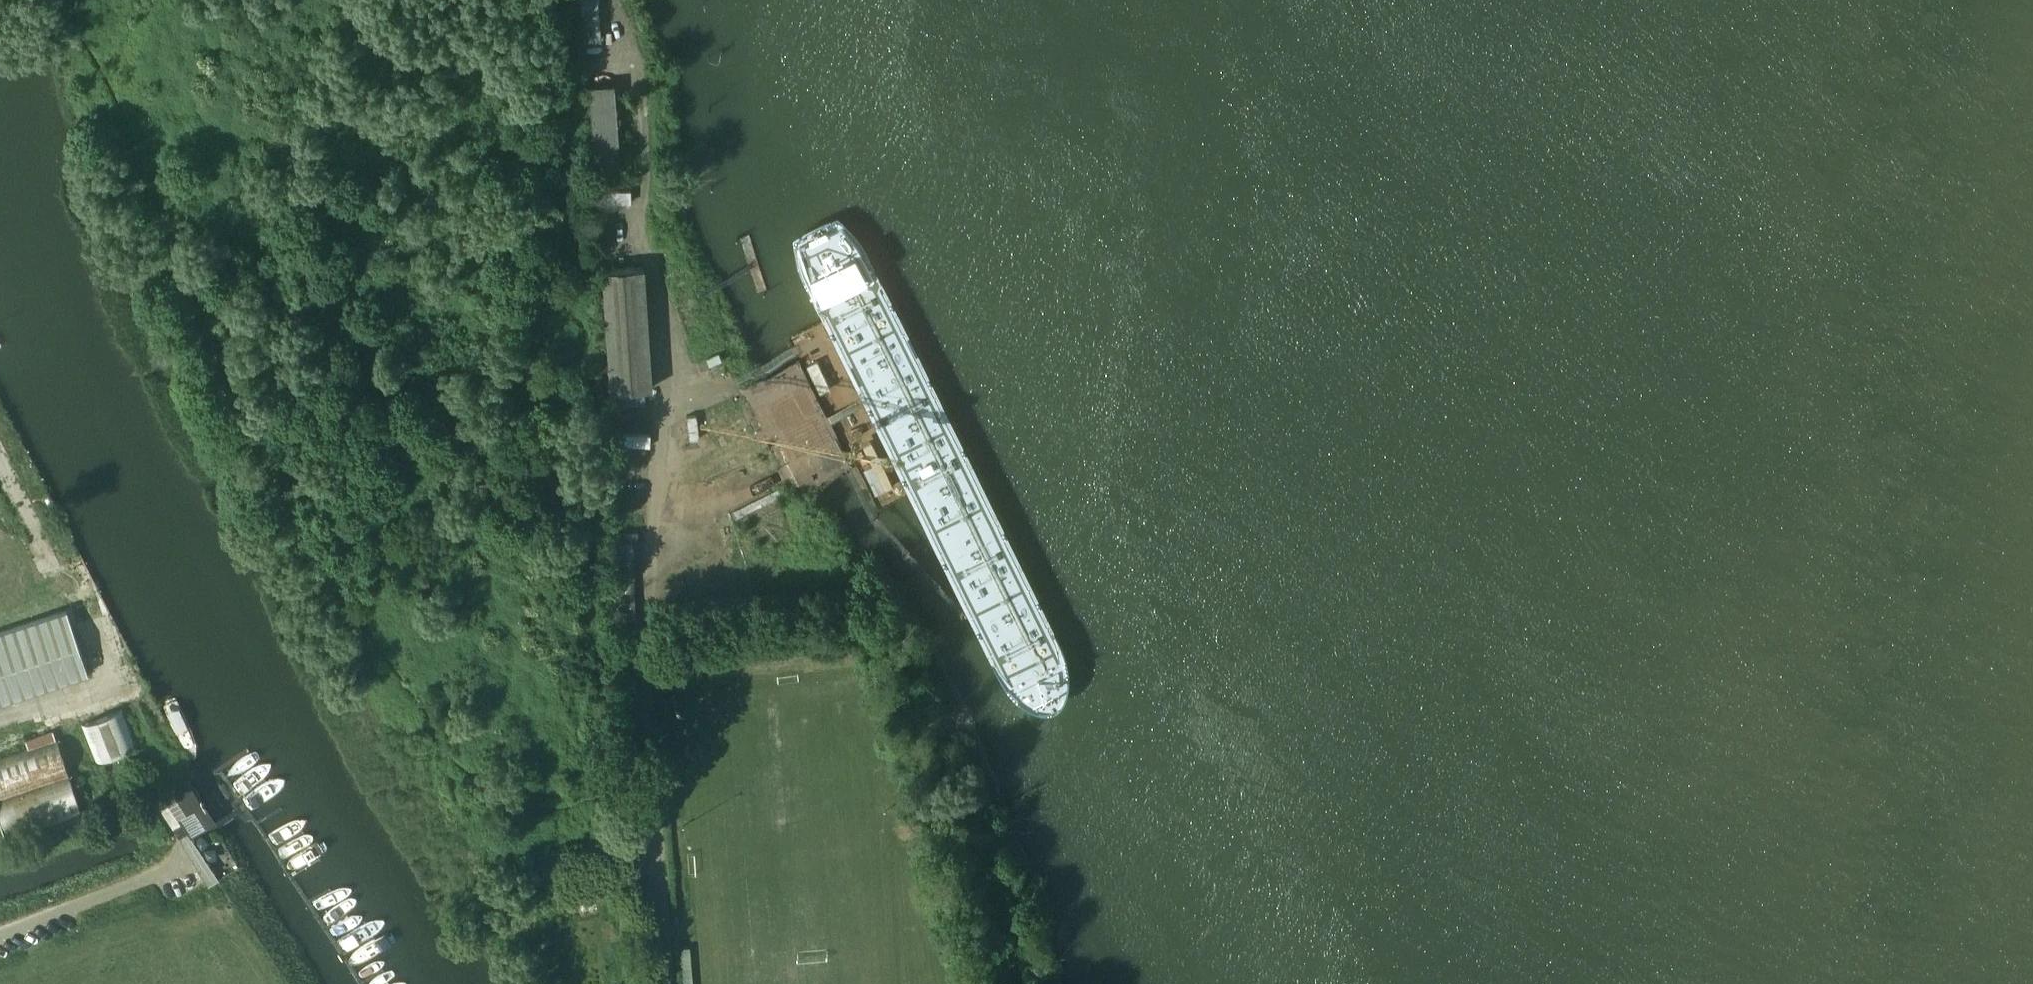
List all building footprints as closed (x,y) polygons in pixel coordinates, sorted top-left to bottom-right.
[(581,28),(579,28),(580,42),(601,40),(597,0),(579,0),(581,28)] [(613,83),(587,85),(594,168),(619,166),(613,83)] [(643,266),(600,269),(608,390),(652,387),(643,266)] [(87,672),(71,625),(65,609),(0,631),(0,701),(87,672)] [(122,708),(81,725),(96,762),(137,745),(122,708)] [(80,813),(53,731),(24,740),(27,747),(0,756),(0,823),(5,839),(52,823),(54,830),(81,821),(78,814),(80,813)]
